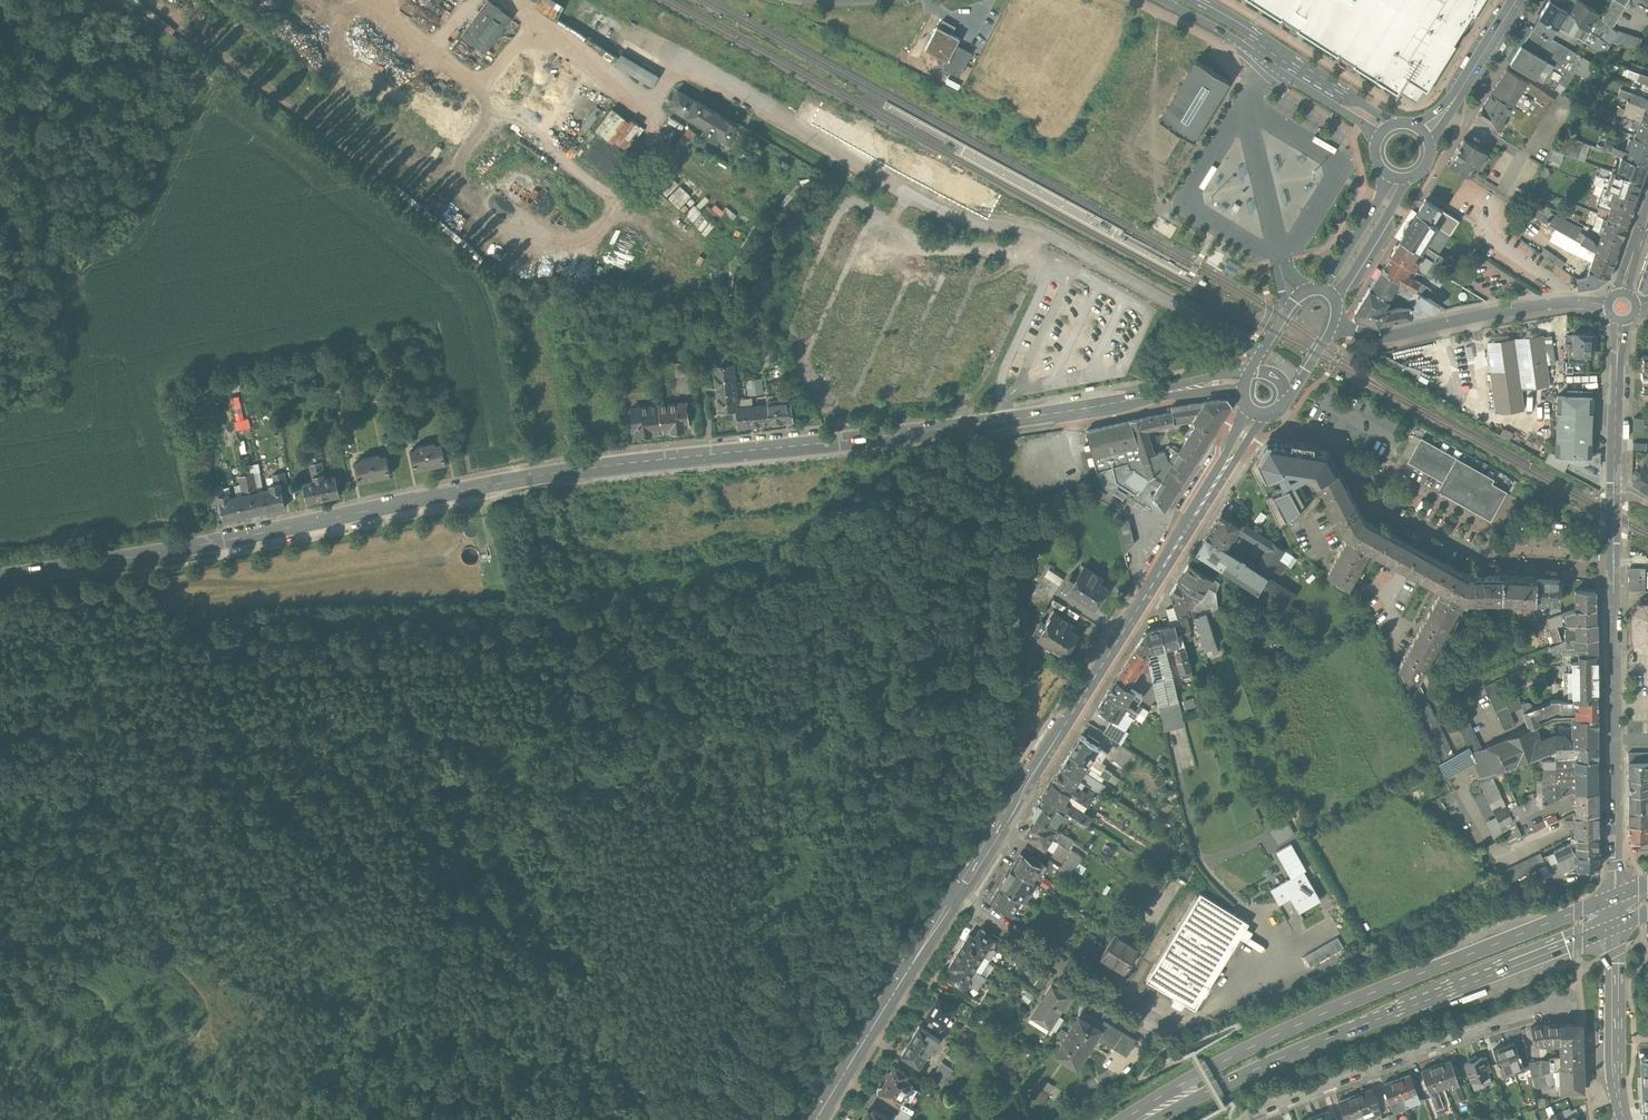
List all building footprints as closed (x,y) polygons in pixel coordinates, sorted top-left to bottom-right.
[(1281,20),(1278,24),(1299,38),(1302,33),(1337,56),(1335,60),(1356,74),(1359,69),(1397,94),(1399,91),(1416,101),(1424,89),(1426,91),(1456,44),(1453,43),(1453,42),(1457,45),(1470,26),(1465,23),(1471,14),(1474,15),(1483,0),(1249,0),(1281,20)] [(1549,1),(1567,12),(1575,17),(1579,25),(1589,32),(1599,15),(1604,18),(1610,7),(1599,0),(1549,0),(1549,1)] [(1603,21),(1612,29),(1629,0),(1614,0),(1613,1),(1610,7),(1604,18),(1603,21)] [(1647,4),(1641,0),(1635,0),(1634,2),(1635,6),(1647,13),(1647,3),(1647,4)] [(1567,12),(1549,1),(1540,16),(1558,27),(1567,12)] [(491,3),(464,38),(487,55),(513,20),(491,3)] [(1575,17),(1567,12),(1558,27),(1579,40),(1605,56),(1610,47),(1589,32),(1579,25),(1575,17)] [(1558,27),(1540,16),(1532,28),(1550,39),(1553,34),(1558,27)] [(938,25),(936,24),(925,47),(947,59),(956,42),(959,36),(951,32),(955,25),(942,18),(938,25)] [(1579,40),(1558,27),(1553,34),(1576,46),(1579,40)] [(1550,39),(1532,28),(1510,64),(1554,90),(1558,83),(1566,88),(1575,74),(1584,79),(1582,82),(1589,86),(1598,69),(1550,39)] [(1642,40),(1619,32),(1613,43),(1638,52),(1642,40)] [(972,51),(956,42),(947,59),(943,66),(959,74),(972,51)] [(659,74),(623,53),(617,62),(654,84),(659,74)] [(1197,62),(1196,61),(1195,62),(1196,62),(1195,63),(1189,73),(1188,74),(1182,85),(1181,86),(1175,96),(1174,97),(1168,107),(1167,108),(1167,109),(1161,119),(1160,119),(1159,120),(1161,121),(1166,124),(1166,125),(1167,125),(1172,128),(1173,129),(1174,129),(1179,132),(1180,133),(1185,136),(1186,137),(1191,140),(1193,141),(1193,140),(1194,139),(1193,139),(1200,129),(1201,128),(1200,128),(1207,117),(1207,118),(1208,116),(1207,116),(1214,106),(1215,105),(1221,95),(1222,94),(1222,93),(1228,83),(1229,83),(1230,82),(1228,81),(1223,78),(1222,77),(1221,77),(1216,74),(1217,74),(1215,73),(1210,70),(1209,69),(1204,66),(1203,65),(1197,62)] [(365,72),(353,63),(349,68),(361,77),(365,72)] [(1638,66),(1636,73),(1640,74),(1647,77),(1647,70),(1638,66)] [(1526,82),(1507,69),(1483,107),(1478,115),(1478,116),(1499,129),(1504,122),(1530,139),(1555,100),(1526,82)] [(1640,74),(1638,79),(1638,81),(1647,85),(1647,77),(1640,74)] [(463,85),(455,94),(465,103),(473,93),(463,85)] [(721,114),(697,100),(696,101),(678,90),(669,106),(705,127),(702,133),(718,142),(721,138),(730,143),(735,134),(731,132),(736,124),(720,115),(721,114)] [(1645,100),(1633,96),(1630,103),(1647,108),(1647,109),(1647,102),(1645,100)] [(631,120),(630,121),(613,107),(596,129),(614,143),(616,140),(624,147),(640,127),(631,120)] [(1647,108),(1643,117),(1640,115),(1626,110),(1624,116),(1647,125),(1647,109),(1647,108)] [(1624,116),(1621,124),(1635,129),(1639,129),(1636,138),(1647,142),(1647,125),(1624,116)] [(622,151),(593,129),(577,150),(606,172),(622,151)] [(1583,143),(1562,136),(1553,152),(1577,160),(1583,143)] [(1634,137),(1632,141),(1629,140),(1627,148),(1630,149),(1629,153),(1614,148),(1612,153),(1622,157),(1647,166),(1647,163),(1647,142),(1636,138),(1634,137)] [(1485,152),(1465,139),(1464,138),(1463,139),(1459,146),(1458,146),(1457,148),(1458,148),(1454,153),(1453,155),(1449,162),(1448,163),(1449,164),(1466,174),(1466,175),(1467,175),(1468,174),(1473,165),(1479,168),(1479,169),(1480,168),(1482,164),(1483,163),(1482,163),(1480,162),(1486,153),(1487,152),(1485,151),(1485,152)] [(1647,166),(1622,157),(1616,174),(1641,182),(1647,166)] [(1616,174),(1612,172),(1609,181),(1597,176),(1594,185),(1612,191),(1635,199),(1641,182),(1616,174)] [(1635,199),(1612,191),(1610,198),(1601,195),(1598,202),(1608,205),(1608,204),(1611,205),(1607,217),(1627,224),(1635,199)] [(1417,212),(1450,234),(1459,221),(1426,199),(1417,212)] [(1234,203),(1230,209),(1236,213),(1240,206),(1234,203)] [(1532,216),(1521,210),(1509,232),(1519,239),(1532,216)] [(1580,231),(1552,216),(1550,221),(1548,220),(1549,217),(1538,211),(1535,218),(1555,229),(1580,243),(1584,236),(1580,233),(1580,231)] [(1450,234),(1417,212),(1399,240),(1416,251),(1440,265),(1445,258),(1437,253),(1450,234)] [(1627,224),(1607,217),(1606,219),(1603,218),(1601,225),(1604,226),(1601,234),(1621,241),(1627,224)] [(1580,243),(1555,229),(1549,241),(1559,246),(1556,250),(1567,258),(1571,252),(1591,264),(1595,252),(1580,243)] [(1621,241),(1601,234),(1597,246),(1594,246),(1595,244),(1592,243),(1591,239),(1584,236),(1580,243),(1595,252),(1595,251),(1615,258),(1621,241)] [(1416,251),(1399,240),(1391,254),(1390,254),(1410,267),(1413,269),(1418,261),(1412,257),(1416,251)] [(1565,263),(1544,248),(1540,254),(1561,268),(1565,263)] [(1591,264),(1586,278),(1576,280),(1578,290),(1597,286),(1609,278),(1615,258),(1595,251),(1595,252),(1591,264)] [(1410,267),(1390,254),(1384,265),(1381,269),(1414,290),(1419,293),(1427,298),(1431,291),(1405,274),(1410,267)] [(1645,261),(1637,286),(1643,293),(1647,291),(1647,262),(1645,261)] [(1404,284),(1381,269),(1369,289),(1387,301),(1389,296),(1394,289),(1399,292),(1404,284)] [(1446,277),(1436,271),(1430,281),(1439,287),(1446,277)] [(1414,290),(1404,284),(1399,292),(1409,298),(1414,290)] [(1387,301),(1369,289),(1354,312),(1356,317),(1377,324),(1411,318),(1409,311),(1412,307),(1386,310),(1382,308),(1387,301)] [(1419,294),(1414,290),(1409,298),(1407,301),(1413,304),(1419,294)] [(1427,298),(1419,293),(1419,294),(1413,304),(1412,307),(1409,311),(1411,318),(1427,314),(1429,312),(1431,313),(1434,312),(1435,311),(1436,310),(1439,306),(1427,298)] [(1594,334),(1574,333),(1574,334),(1572,334),(1572,343),(1569,343),(1569,362),(1584,362),(1584,356),(1593,356),(1593,354),(1594,353),(1595,349),(1594,348),(1594,342),(1596,342),(1596,335),(1594,335),(1594,334)] [(1542,335),(1484,342),(1493,415),(1522,411),(1520,389),(1548,386),(1546,365),(1542,337),(1542,335)] [(1551,336),(1542,337),(1546,365),(1555,364),(1551,336)] [(688,355),(681,356),(682,362),(683,367),(690,366),(688,355)] [(682,362),(674,363),(675,375),(684,374),(683,367),(682,362)] [(734,363),(714,365),(715,380),(735,378),(734,363)] [(747,379),(749,394),(763,392),(762,377),(747,379)] [(735,378),(715,380),(717,393),(737,391),(735,378)] [(529,381),(517,383),(519,398),(532,396),(529,381)] [(737,391),(717,393),(719,412),(728,411),(728,410),(733,410),(737,409),(736,407),(736,400),(738,400),(737,391)] [(1568,396),(1558,395),(1557,426),(1553,425),(1553,431),(1557,431),(1556,455),(1572,455),(1572,462),(1590,463),(1593,393),(1568,392),(1568,396)] [(242,394),(230,397),(237,430),(250,427),(242,394)] [(786,398),(768,400),(768,403),(770,423),(792,421),(790,402),(786,403),(786,398)] [(1130,421),(1086,432),(1092,458),(1126,450),(1130,464),(1154,455),(1147,430),(1174,425),(1174,423),(1191,420),(1191,419),(1193,420),(1193,421),(1197,424),(1180,451),(1152,496),(1145,507),(1151,511),(1154,512),(1157,512),(1160,513),(1161,512),(1163,511),(1164,510),(1228,409),(1229,406),(1224,399),(1210,401),(1204,402),(1171,407),(1172,412),(1130,421)] [(685,401),(667,403),(671,430),(679,428),(681,430),(684,429),(686,428),(685,424),(684,423),(683,418),(688,418),(685,401)] [(667,403),(632,407),(634,429),(638,429),(639,436),(645,436),(645,433),(671,430),(667,403)] [(768,403),(753,405),(756,425),(770,423),(768,403)] [(753,405),(736,407),(737,409),(733,410),(734,417),(737,417),(738,428),(747,427),(747,426),(756,425),(753,405)] [(1634,418),(1634,429),(1647,430),(1647,419),(1634,418)] [(1268,437),(1266,440),(1259,451),(1251,465),(1271,508),(1279,524),(1306,495),(1298,478),(1292,481),(1290,476),(1285,478),(1283,474),(1290,470),(1313,474),(1313,479),(1315,482),(1317,481),(1317,480),(1338,469),(1328,450),(1320,448),(1321,446),(1320,445),(1319,445),(1269,437),(1268,437)] [(1491,479),(1421,439),(1410,459),(1444,479),(1442,483),(1444,484),(1445,483),(1465,495),(1461,501),(1489,517),(1503,491),(1488,483),(1491,479)] [(442,443),(436,444),(435,442),(426,444),(431,467),(446,463),(442,443)] [(311,444),(302,447),(303,451),(306,450),(308,459),(314,458),(311,444)] [(416,446),(417,449),(411,450),(415,470),(431,467),(426,444),(416,446)] [(1126,450),(1092,458),(1097,474),(1104,487),(1123,499),(1126,494),(1145,507),(1152,496),(1180,451),(1175,448),(1176,447),(1173,446),(1172,448),(1168,445),(1164,450),(1154,455),(1130,464),(1126,450)] [(379,454),(370,456),(375,479),(390,475),(386,455),(380,457),(379,454)] [(370,456),(360,458),(361,461),(355,462),(359,482),(375,479),(370,456)] [(335,477),(324,479),(324,475),(322,462),(320,463),(316,464),(323,499),(339,496),(337,482),(339,482),(337,477),(335,477)] [(314,481),(303,484),(301,485),(302,490),(304,489),(307,503),(323,499),(316,464),(315,464),(309,465),(312,477),(313,477),(314,481)] [(1642,467),(1633,483),(1640,486),(1640,487),(1647,490),(1647,488),(1647,470),(1643,467),(1642,467)] [(1365,520),(1338,469),(1317,480),(1317,481),(1345,535),(1348,536),(1368,548),(1376,552),(1388,531),(1367,520),(1365,520)] [(259,473),(253,474),(246,475),(255,515),(260,513),(267,511),(263,492),(263,491),(259,473)] [(284,473),(273,475),(274,484),(269,485),(270,490),(263,491),(263,492),(267,511),(285,507),(281,490),(287,488),(284,473)] [(246,475),(239,477),(244,496),(238,497),(242,517),(249,515),(249,516),(255,515),(246,475)] [(229,494),(224,495),(222,486),(210,489),(214,504),(220,503),(224,521),(242,517),(238,497),(230,499),(229,494)] [(1390,492),(1384,502),(1397,509),(1402,500),(1390,492)] [(1243,524),(1222,511),(1206,538),(1224,549),(1232,536),(1234,538),(1238,531),(1243,524)] [(1128,520),(1116,523),(1122,550),(1133,543),(1128,520)] [(1267,550),(1255,569),(1224,549),(1206,538),(1196,552),(1219,565),(1257,590),(1260,587),(1269,592),(1272,587),(1267,584),(1271,578),(1267,576),(1283,549),(1243,524),(1238,531),(1267,550)] [(1467,576),(1388,531),(1376,552),(1442,589),(1461,600),(1473,600),(1473,576),(1467,576)] [(1348,536),(1327,573),(1347,586),(1368,548),(1348,536)] [(1212,577),(1189,563),(1177,582),(1195,592),(1200,595),(1212,577)] [(1101,578),(1083,567),(1077,578),(1072,575),(1063,588),(1095,609),(1101,599),(1101,598),(1107,588),(1099,582),(1101,578)] [(1644,567),(1630,567),(1629,590),(1643,590),(1644,567)] [(1501,575),(1473,576),(1473,600),(1502,600),(1502,576),(1501,575)] [(1059,585),(1045,576),(1037,588),(1052,597),(1059,585)] [(1536,578),(1502,576),(1502,600),(1535,602),(1536,578)] [(1560,579),(1536,578),(1535,602),(1559,603),(1560,579)] [(1195,592),(1177,582),(1170,594),(1177,599),(1174,604),(1182,609),(1184,610),(1195,592)] [(1052,597),(1037,588),(1030,599),(1044,608),(1052,597)] [(1442,589),(1397,667),(1398,668),(1416,678),(1461,600),(1442,589)] [(1595,590),(1575,590),(1575,601),(1573,601),(1566,603),(1568,611),(1575,609),(1596,607),(1595,590)] [(1640,600),(1633,607),(1634,642),(1641,649),(1647,649),(1647,600),(1640,600)] [(1182,609),(1174,604),(1173,606),(1174,608),(1178,625),(1181,634),(1189,632),(1182,609)] [(1596,607),(1575,609),(1575,638),(1596,637),(1596,607)] [(1174,608),(1167,609),(1171,622),(1172,626),(1175,625),(1178,625),(1174,608)] [(1568,611),(1549,617),(1550,627),(1548,627),(1554,644),(1565,640),(1568,638),(1575,638),(1575,609),(1568,611)] [(1206,612),(1193,616),(1204,650),(1217,646),(1206,612)] [(1053,613),(1047,624),(1042,621),(1033,635),(1065,655),(1072,645),(1071,645),(1078,635),(1068,629),(1071,625),(1053,613)] [(1169,627),(1161,629),(1166,648),(1175,646),(1182,678),(1193,675),(1185,648),(1180,649),(1175,625),(1172,626),(1171,622),(1168,622),(1169,627)] [(1161,629),(1146,633),(1147,636),(1151,652),(1166,648),(1161,629)] [(1166,648),(1151,652),(1147,636),(1142,638),(1135,649),(1148,656),(1151,667),(1159,703),(1172,701),(1175,713),(1181,712),(1166,648)] [(1575,638),(1568,638),(1565,640),(1567,647),(1574,645),(1577,648),(1577,653),(1596,652),(1596,637),(1575,638)] [(1554,644),(1550,646),(1553,653),(1567,647),(1565,640),(1554,644)] [(1217,646),(1204,650),(1206,656),(1219,652),(1217,646)] [(1148,656),(1135,649),(1120,673),(1132,680),(1139,670),(1151,667),(1148,656)] [(1596,652),(1577,653),(1578,660),(1558,660),(1558,670),(1561,670),(1596,668),(1596,652)] [(872,667),(866,664),(860,678),(866,681),(872,667)] [(1420,687),(1416,678),(1398,668),(1398,669),(1443,759),(1453,753),(1420,687)] [(1596,668),(1561,670),(1562,678),(1577,678),(1577,684),(1596,684),(1596,668)] [(1141,695),(1116,679),(1108,693),(1125,704),(1129,697),(1137,702),(1141,695)] [(1503,701),(1493,682),(1483,687),(1504,729),(1515,724),(1509,712),(1503,701)] [(1596,684),(1577,684),(1577,691),(1561,691),(1561,700),(1597,699),(1596,684)] [(1125,704),(1108,693),(1098,708),(1117,720),(1123,709),(1128,713),(1128,714),(1133,717),(1134,718),(1138,712),(1135,710),(1125,704)] [(1516,695),(1503,701),(1509,712),(1521,706),(1516,695)] [(1473,718),(1463,699),(1453,704),(1463,723),(1458,725),(1468,745),(1471,751),(1482,747),(1468,721),(1473,718)] [(1561,700),(1559,701),(1559,710),(1575,710),(1575,718),(1597,717),(1597,699),(1561,700)] [(1148,711),(1138,705),(1135,710),(1138,712),(1145,717),(1148,711)] [(1145,717),(1138,712),(1134,718),(1133,717),(1132,719),(1140,724),(1145,717)] [(1575,718),(1573,718),(1573,735),(1575,735),(1575,740),(1570,740),(1570,738),(1566,735),(1555,735),(1555,744),(1597,744),(1597,717),(1575,718)] [(1125,731),(1110,721),(1103,732),(1118,742),(1125,731)] [(1529,729),(1507,737),(1517,763),(1547,750),(1555,748),(1555,744),(1555,735),(1535,745),(1529,729)] [(1089,740),(1081,735),(1069,754),(1087,765),(1090,767),(1095,758),(1093,756),(1099,746),(1097,745),(1098,742),(1091,737),(1089,740)] [(1482,747),(1471,751),(1482,777),(1517,763),(1507,737),(1482,747)] [(1134,752),(1121,744),(1118,750),(1119,750),(1116,756),(1117,757),(1114,762),(1124,769),(1134,752)] [(1597,744),(1555,744),(1555,748),(1555,754),(1573,754),(1574,749),(1577,749),(1577,758),(1597,758),(1597,744)] [(1468,745),(1461,749),(1464,755),(1471,751),(1468,745)] [(1443,759),(1438,762),(1445,776),(1458,769),(1456,765),(1467,760),(1464,755),(1461,749),(1453,753),(1443,759)] [(1628,753),(1628,762),(1647,762),(1647,752),(1628,753)] [(1087,765),(1069,754),(1061,767),(1078,778),(1087,765)] [(1575,790),(1575,758),(1555,759),(1544,760),(1544,791),(1512,806),(1518,817),(1575,790)] [(1597,789),(1597,758),(1577,758),(1575,758),(1575,790),(1577,789),(1597,789)] [(1628,762),(1628,778),(1647,777),(1647,762),(1628,762)] [(1078,778),(1061,767),(1052,781),(1070,792),(1073,786),(1078,778)] [(1112,773),(1104,768),(1100,774),(1109,779),(1112,773)] [(1512,819),(1491,777),(1480,782),(1500,825),(1512,819)] [(1628,778),(1628,793),(1647,793),(1647,786),(1647,777),(1628,778)] [(1070,792),(1052,781),(1046,791),(1045,791),(1043,794),(1043,795),(1061,806),(1065,800),(1070,792)] [(1094,795),(1079,786),(1077,788),(1073,786),(1070,792),(1088,804),(1094,795)] [(1576,804),(1597,804),(1597,789),(1577,789),(1575,790),(1576,804)] [(1628,793),(1628,809),(1647,809),(1647,793),(1628,793)] [(1061,806),(1043,795),(1032,813),(1037,816),(1054,827),(1065,809),(1061,806)] [(1092,816),(1077,806),(1070,801),(1068,802),(1065,800),(1061,806),(1065,809),(1087,823),(1092,816)] [(1628,809),(1629,823),(1647,823),(1647,809),(1628,809)] [(1576,811),(1575,811),(1573,812),(1573,827),(1598,827),(1598,811),(1576,811)] [(1054,827),(1037,816),(1025,835),(1045,848),(1051,837),(1055,839),(1068,848),(1073,840),(1060,831),(1054,827)] [(1289,818),(1270,828),(1278,841),(1296,831),(1289,818)] [(1512,819),(1500,825),(1508,843),(1520,837),(1512,819)] [(1629,823),(1629,839),(1640,839),(1643,839),(1647,839),(1647,823),(1629,823)] [(1598,834),(1576,834),(1576,840),(1544,855),(1548,863),(1575,850),(1598,849),(1598,834)] [(1640,839),(1640,849),(1647,849),(1647,839),(1643,839),(1640,839)] [(1305,869),(1290,843),(1276,851),(1291,877),(1271,889),(1279,903),(1290,897),(1299,912),(1319,900),(1302,870),(1305,869)] [(1082,855),(1071,849),(1061,866),(1071,872),(1082,855)] [(1598,849),(1575,850),(1548,863),(1552,873),(1569,865),(1568,862),(1574,859),(1578,859),(1578,871),(1598,871),(1598,849)] [(1541,852),(1501,871),(1507,882),(1546,864),(1541,852)] [(1030,859),(1021,853),(1012,867),(1033,881),(1044,863),(1032,856),(1030,859)] [(1183,864),(1179,866),(1174,874),(1180,878),(1187,867),(1183,864)] [(1033,881),(1012,867),(1000,886),(1021,899),(1024,901),(1029,893),(1026,891),(1033,881)] [(1194,871),(1187,867),(1180,878),(1187,882),(1194,871)] [(1021,899),(1000,886),(990,901),(1011,914),(1021,899)] [(1200,893),(1146,979),(1194,1010),(1249,923),(1200,893)] [(980,928),(979,929),(974,938),(969,935),(963,944),(982,955),(987,947),(989,948),(991,948),(993,947),(995,946),(995,944),(995,942),(995,940),(993,939),(984,933),(985,931),(985,930),(984,929),(983,928),(982,928),(980,928)] [(1138,947),(1115,932),(1105,947),(1101,955),(1124,969),(1138,947)] [(1337,938),(1304,957),(1310,967),(1343,948),(1337,938)] [(1100,943),(1094,940),(1087,951),(1093,954),(1100,943)] [(1105,947),(1100,943),(1093,954),(1098,958),(1101,955),(1105,947)] [(982,955),(963,944),(954,958),(973,970),(982,955)] [(973,970),(954,958),(949,967),(953,970),(948,978),(948,979),(948,981),(948,982),(949,983),(950,983),(952,983),(953,982),(954,982),(963,987),(965,988),(967,988),(969,987),(970,985),(970,983),(970,981),(969,979),(968,978),(973,970)] [(1047,978),(1036,971),(1030,981),(1041,988),(1047,978)] [(1069,997),(1051,985),(1032,1016),(1049,1028),(1058,1015),(1069,997)] [(947,1002),(938,996),(927,1015),(944,1025),(953,1009),(945,1004),(947,1002)] [(1058,1015),(1050,1027),(1055,1031),(1063,1018),(1058,1015)] [(1134,1040),(1104,1021),(1100,1028),(1078,1015),(1055,1053),(1077,1066),(1096,1035),(1126,1053),(1134,1040)] [(1577,1023),(1559,1024),(1560,1042),(1560,1057),(1561,1067),(1583,1066),(1582,1027),(1577,1023)] [(1559,1024),(1542,1025),(1531,1027),(1535,1045),(1545,1042),(1560,1042),(1559,1024)] [(940,1039),(919,1026),(911,1040),(909,1040),(908,1040),(907,1041),(906,1042),(906,1044),(906,1045),(907,1046),(903,1053),(920,1064),(931,1045),(935,1047),(940,1039)] [(1523,1039),(1515,1042),(1521,1057),(1520,1058),(1524,1068),(1525,1071),(1530,1069),(1529,1063),(1523,1039)] [(1515,1042),(1504,1046),(1514,1072),(1524,1068),(1520,1058),(1521,1057),(1515,1042)] [(1504,1046),(1493,1050),(1499,1065),(1499,1066),(1503,1076),(1504,1075),(1514,1072),(1504,1046)] [(1476,1057),(1469,1059),(1470,1062),(1465,1064),(1472,1083),(1490,1076),(1487,1069),(1490,1068),(1487,1060),(1484,1061),(1483,1057),(1477,1059),(1476,1057)] [(1550,1060),(1541,1061),(1541,1062),(1529,1063),(1530,1069),(1533,1078),(1545,1073),(1558,1068),(1561,1067),(1560,1057),(1549,1058),(1550,1060)] [(1450,1060),(1436,1066),(1444,1088),(1451,1085),(1452,1088),(1460,1085),(1457,1078),(1460,1077),(1455,1063),(1452,1065),(1450,1060)] [(941,1062),(930,1080),(942,1087),(953,1069),(941,1062)] [(907,1073),(895,1065),(883,1085),(882,1084),(880,1085),(878,1086),(878,1087),(877,1089),(877,1090),(878,1092),(880,1093),(881,1093),(883,1093),(885,1092),(899,1101),(903,1094),(907,1096),(910,1090),(907,1088),(912,1081),(905,1076),(907,1073)] [(1499,1065),(1493,1067),(1498,1081),(1505,1078),(1504,1075),(1503,1076),(1499,1066),(1499,1065)] [(1436,1066),(1421,1071),(1424,1078),(1421,1079),(1424,1089),(1428,1088),(1430,1096),(1438,1093),(1437,1090),(1444,1088),(1436,1066)] [(1583,1066),(1561,1067),(1558,1068),(1559,1092),(1583,1091),(1583,1066)] [(1545,1073),(1533,1078),(1535,1090),(1549,1084),(1545,1073)] [(1410,1075),(1396,1080),(1403,1099),(1417,1094),(1410,1075)] [(1403,1099),(1396,1080),(1383,1085),(1390,1104),(1403,1099)] [(1371,1089),(1355,1096),(1362,1115),(1372,1111),(1375,1117),(1381,1115),(1371,1089)] [(1338,1102),(1345,1119),(1352,1119),(1351,1119),(1362,1115),(1355,1096),(1338,1102)] [(874,1107),(871,1111),(868,1109),(861,1119),(890,1119),(891,1118),(874,1107)] [(1315,1117),(1316,1119),(1332,1119),(1329,1112),(1315,1117)]
